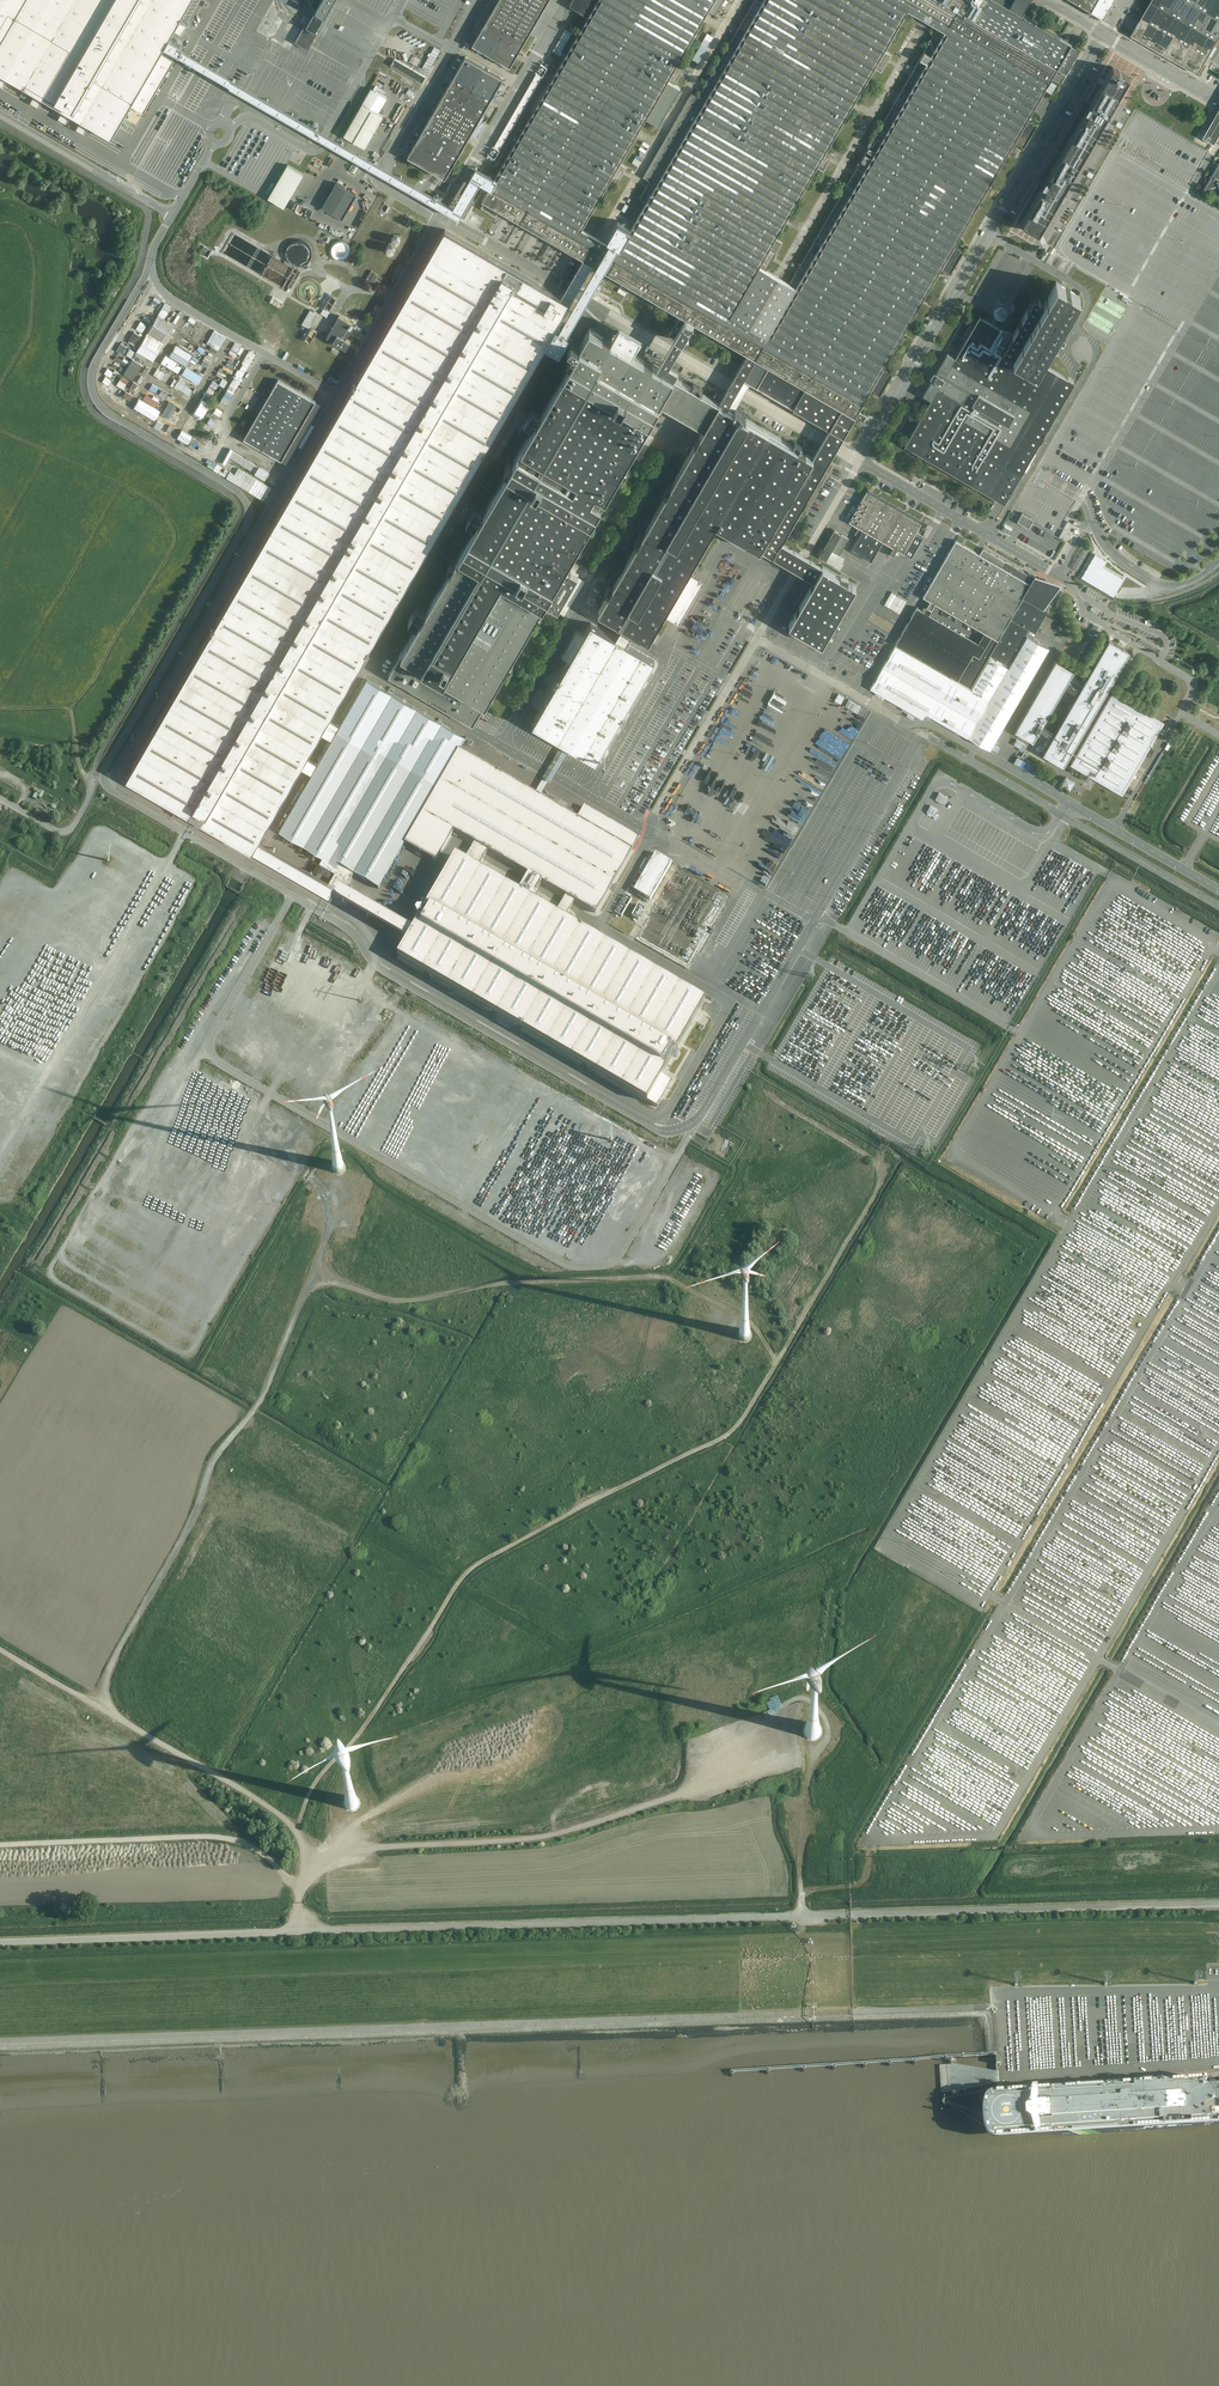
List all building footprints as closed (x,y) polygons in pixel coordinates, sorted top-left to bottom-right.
[(0,32),(0,77),(4,79),(31,94),(41,99),(61,111),(70,116),(82,123),(91,127),(113,140),(132,109),(143,116),(174,63),(162,56),(167,47),(170,40),(179,26),(185,16),(194,0),(19,0),(0,32)] [(19,0),(0,0),(0,32),(19,0)] [(308,27),(298,43),(310,50),(319,34),(317,33),(336,0),(324,0),(308,27)] [(471,43),(509,66),(547,0),(496,0),(471,43)] [(572,8),(588,17),(494,178),(488,188),(481,199),(484,202),(480,208),(495,217),(499,210),(585,260),(578,272),(581,273),(588,262),(600,241),(580,229),(610,180),(617,184),(627,167),(619,163),(645,120),(657,126),(680,88),(675,85),(684,67),(677,63),(714,0),(576,0),(572,8)] [(698,98),(691,94),(642,177),(649,181),(639,199),(644,202),(616,250),(600,241),(588,262),(581,273),(587,277),(594,265),(679,315),(668,336),(670,337),(668,340),(677,345),(681,347),(695,324),(741,350),(783,278),(764,266),(909,10),(929,22),(941,0),(754,0),(698,98)] [(1023,16),(1010,9),(1015,0),(941,0),(929,22),(949,34),(801,289),(783,278),(741,350),(750,356),(735,382),(732,387),(741,392),(744,387),(748,380),(831,428),(828,435),(825,440),(838,448),(841,443),(855,419),(863,423),(866,418),(859,413),(871,392),(879,397),(892,375),(883,370),(1053,78),(1060,83),(1062,79),(1080,49),(1023,16)] [(1010,9),(1023,16),(1030,3),(1032,0),(1015,0),(1010,9)] [(1093,12),(1102,17),(1110,3),(1112,0),(1072,0),(1093,12)] [(1140,19),(1131,34),(1198,73),(1218,38),(1218,0),(1151,0),(1140,19)] [(179,26),(185,30),(188,25),(191,19),(185,16),(179,26)] [(564,28),(554,51),(562,55),(572,32),(564,28)] [(476,182),(488,188),(494,178),(473,167),(452,202),(170,40),(167,47),(177,53),(459,212),(476,182)] [(504,78),(465,55),(407,156),(445,178),(504,78)] [(395,59),(391,66),(421,84),(425,77),(395,59)] [(1129,76),(1112,67),(1091,104),(1089,103),(1087,106),(1085,109),(1087,111),(1048,179),(1046,178),(1044,181),(1042,184),(1044,186),(1022,224),(1030,228),(1038,233),(1060,195),(1063,196),(1065,193),(1067,190),(1064,188),(1103,120),(1106,121),(1108,118),(1110,115),(1107,113),(1123,85),(1129,76)] [(488,155),(496,159),(541,75),(535,71),(494,149),(491,147),(488,155)] [(372,89),(344,136),(366,148),(384,116),(378,113),(387,98),(372,89)] [(35,108),(41,99),(31,94),(26,103),(35,108)] [(1200,135),(1211,141),(1218,128),(1218,102),(1217,105),(1215,110),(1200,135)] [(65,124),(70,116),(61,111),(56,119),(65,124)] [(86,136),(91,127),(82,123),(77,131),(86,136)] [(355,158),(350,170),(357,173),(362,162),(355,158)] [(1202,190),(1218,185),(1218,188),(1218,161),(1202,190)] [(288,164),(269,196),(286,206),(305,173),(288,164)] [(338,182),(324,206),(332,210),(344,217),(358,194),(338,182)] [(447,227),(129,777),(254,849),(256,845),(263,834),(573,301),(576,296),(580,289),(587,277),(581,273),(578,272),(571,284),(567,291),(564,295),(482,248),(447,227)] [(297,240),(293,242),(290,244),(288,248),(287,252),(287,256),(289,259),(292,262),(296,264),(300,264),(304,263),(307,261),(309,258),(311,255),(311,251),(310,247),(308,244),(305,241),(301,240),(297,240)] [(338,241),(335,242),(332,244),(331,247),(330,250),(330,253),(332,256),(334,259),(337,260),(341,260),(344,260),(347,258),(349,256),(350,253),(350,249),(349,246),(347,244),(345,242),(342,241),(338,241)] [(213,250),(203,245),(199,252),(208,257),(213,250)] [(373,283),(378,274),(370,269),(368,274),(365,272),(363,277),(373,283)] [(1001,500),(1005,503),(1076,380),(1043,360),(1079,295),(1056,283),(1045,302),(1036,296),(1003,349),(992,342),(1002,326),(981,313),(955,356),(947,352),(923,393),(931,399),(904,445),(923,456),(970,483),(1001,500)] [(330,309),(336,296),(329,293),(323,305),(330,309)] [(283,302),(272,295),(268,302),(280,308),(283,302)] [(152,359),(161,341),(164,342),(174,325),(164,319),(171,306),(162,301),(134,354),(146,360),(148,357),(152,359)] [(175,308),(171,315),(169,314),(166,320),(171,323),(178,310),(175,308)] [(309,308),(302,323),(308,326),(315,312),(309,308)] [(350,322),(339,315),(327,336),(347,348),(351,341),(342,336),(350,322)] [(677,368),(668,363),(673,353),(676,348),(677,345),(668,340),(667,342),(664,348),(659,358),(590,317),(581,332),(571,326),(566,334),(576,339),(505,462),(512,466),(390,675),(476,727),(551,603),(563,610),(584,576),(572,569),(602,519),(596,516),(601,509),(597,507),(622,464),(625,466),(631,456),(628,454),(653,412),(657,414),(665,399),(660,397),(674,375),(677,368)] [(136,343),(146,323),(139,319),(129,339),(136,343)] [(311,342),(317,330),(309,326),(303,338),(311,342)] [(213,329),(206,343),(220,349),(226,335),(213,329)] [(230,348),(241,354),(244,348),(234,342),(230,348)] [(119,359),(129,363),(134,349),(119,343),(116,350),(122,352),(119,359)] [(180,374),(199,383),(211,357),(206,355),(203,361),(206,362),(205,364),(193,359),(194,357),(191,355),(192,353),(174,344),(168,355),(164,353),(160,362),(175,370),(173,375),(156,367),(152,375),(174,386),(180,374)] [(228,405),(255,353),(248,349),(221,401),(228,405)] [(230,350),(225,357),(230,360),(235,353),(230,350)] [(131,357),(120,378),(106,370),(103,376),(109,379),(104,387),(115,393),(113,396),(121,400),(123,396),(130,399),(133,394),(123,389),(129,377),(134,380),(143,364),(131,357)] [(116,367),(122,371),(125,365),(119,362),(116,367)] [(815,457),(732,408),(741,392),(732,387),(723,403),(674,375),(660,397),(665,399),(707,423),(599,611),(626,626),(636,632),(650,639),(718,524),(763,548),(798,569),(820,580),(828,566),(807,554),(785,542),(831,460),(838,448),(825,440),(815,457)] [(219,384),(212,380),(207,390),(216,395),(222,385),(224,387),(227,381),(222,378),(219,384)] [(281,379),(246,438),(289,464),(325,404),(281,379)] [(134,390),(138,384),(134,381),(130,387),(134,390)] [(139,411),(136,417),(166,435),(173,424),(174,425),(185,407),(174,400),(175,397),(161,388),(158,393),(149,387),(141,399),(137,396),(131,406),(139,411)] [(200,397),(192,411),(203,417),(210,403),(200,397)] [(183,426),(192,431),(195,425),(186,421),(183,426)] [(180,428),(175,438),(188,443),(192,434),(180,428)] [(641,461),(654,438),(647,434),(634,457),(641,461)] [(232,450),(228,457),(255,471),(258,465),(232,450)] [(225,478),(264,499),(271,486),(232,465),(225,478)] [(868,488),(849,521),(894,547),(890,553),(894,556),(898,549),(903,552),(922,521),(868,488)] [(1034,520),(1022,513),(1020,517),(1017,522),(1029,528),(1031,524),(1032,523),(1034,520)] [(850,538),(836,530),(820,557),(828,561),(834,551),(840,555),(850,538)] [(1032,572),(1031,575),(1005,560),(984,549),(980,554),(956,540),(923,597),(931,601),(925,612),(917,607),(896,645),(972,688),(989,657),(1008,668),(1027,636),(1030,630),(1036,634),(1049,610),(1047,609),(1045,608),(1063,583),(1037,575),(1032,572)] [(862,586),(828,566),(820,580),(792,627),(826,647),(862,586)] [(891,592),(884,604),(900,613),(906,600),(891,592)] [(620,636),(594,621),(537,721),(597,756),(655,656),(631,642),(636,632),(626,626),(620,636)] [(972,688),(896,645),(870,689),(923,719),(926,714),(991,749),(1051,649),(1027,636),(1008,668),(989,657),(972,688)] [(1095,668),(1083,690),(1070,683),(1076,671),(1057,660),(1015,732),(1035,743),(1042,732),(1054,739),(1044,755),(1067,768),(1069,764),(1124,796),(1167,723),(1111,690),(1132,652),(1112,641),(1106,650),(1095,668)] [(467,737),(367,680),(280,833),(322,857),(318,863),(333,872),(331,875),(348,885),(354,875),(379,889),(467,737)] [(1025,744),(1017,740),(1015,743),(1012,741),(1011,744),(1021,750),(1025,744)] [(581,814),(462,747),(407,843),(442,863),(460,831),(480,842),(471,857),(484,865),(493,849),(537,875),(529,889),(542,897),(550,882),(571,893),(562,908),(570,913),(578,898),(599,910),(642,834),(587,803),(581,814)] [(1069,791),(1075,782),(1065,776),(1060,785),(1069,791)] [(938,795),(935,801),(945,806),(948,800),(938,795)] [(422,928),(348,885),(331,875),(263,834),(256,845),(416,939),(422,928)] [(471,857),(466,853),(422,928),(416,939),(407,955),(660,1103),(673,1080),(664,1074),(709,998),(571,918),(573,916),(570,913),(562,908),(542,897),(529,889),(484,865),(471,857)] [(650,899),(671,862),(655,853),(634,889),(650,899)]
